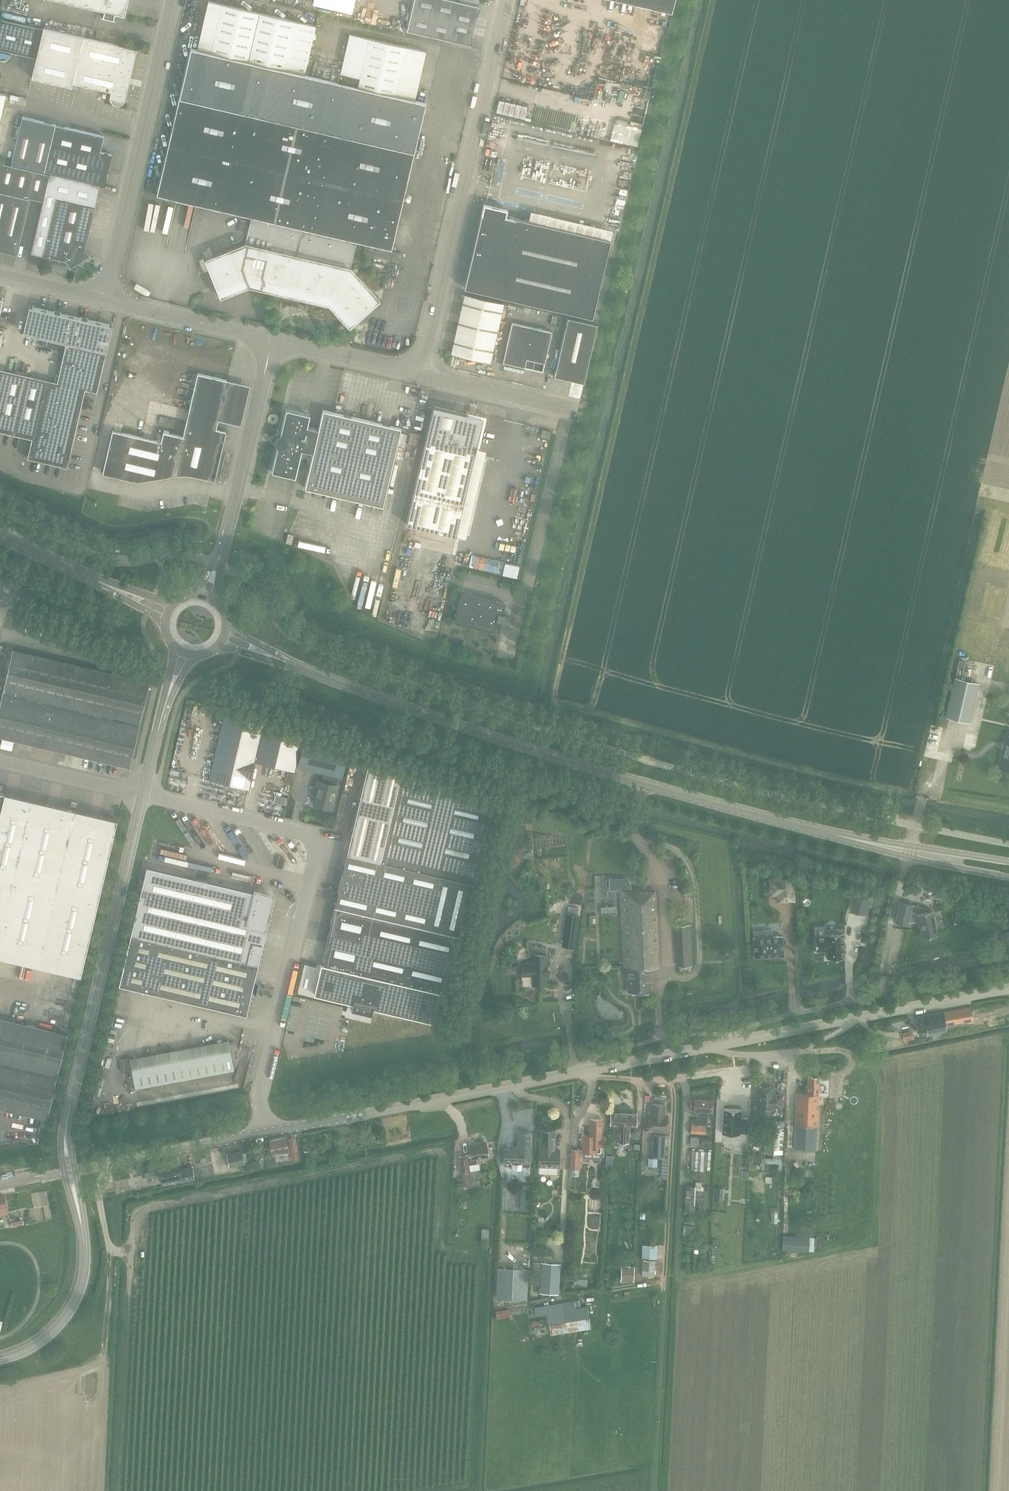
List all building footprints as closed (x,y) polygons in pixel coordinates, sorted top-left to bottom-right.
[(104,11),(103,16),(101,16),(101,17),(115,20),(115,19),(113,19),(115,14),(124,16),(128,0),(56,0),(99,10),(104,11)] [(460,1),(454,0),(414,0),(407,30),(470,45),(479,6),(475,5),(476,0),(459,0),(460,1)] [(671,12),(674,0),(618,0),(671,12)] [(416,100),(414,100),(426,51),(349,34),(340,72),(337,82),(304,75),(316,26),(208,1),(197,50),(191,48),(157,195),(251,217),(246,242),(245,242),(205,258),(221,297),(248,286),(328,305),(348,327),(380,299),(351,267),(350,267),(356,241),(391,250),(425,103),(426,99),(416,97),(416,100)] [(57,31),(43,28),(43,29),(0,19),(0,21),(0,49),(36,58),(32,77),(71,86),(72,82),(111,91),(110,95),(110,97),(110,99),(112,102),(114,104),(116,105),(119,104),(122,103),(124,101),(125,99),(137,49),(121,46),(92,39),(57,31)] [(499,100),(496,112),(524,119),(527,107),(499,100)] [(22,117),(11,164),(49,172),(100,184),(104,185),(108,172),(109,170),(109,168),(112,154),(100,151),(104,136),(55,124),(55,125),(22,117)] [(16,255),(30,199),(28,199),(28,198),(42,201),(48,174),(0,162),(0,251),(16,255)] [(43,201),(31,253),(42,255),(43,255),(49,257),(50,259),(52,258),(66,261),(70,267),(77,263),(81,264),(83,259),(89,255),(85,249),(95,205),(100,184),(49,172),(43,201)] [(610,240),(520,219),(519,218),(518,218),(517,218),(516,219),(515,219),(514,219),(513,220),(513,221),(511,220),(503,218),(505,211),(485,206),(466,288),(593,318),(610,240)] [(504,304),(465,295),(451,353),(490,362),(504,304)] [(23,333),(37,336),(43,308),(35,306),(29,305),(23,333)] [(43,308),(37,336),(50,339),(57,311),(43,308)] [(57,311),(50,339),(64,342),(71,315),(57,311)] [(71,315),(64,342),(66,343),(78,345),(85,318),(71,315)] [(85,318),(78,345),(92,349),(98,321),(85,318)] [(597,325),(568,318),(554,377),(584,384),(597,325)] [(98,321),(92,349),(106,352),(112,324),(106,323),(98,321)] [(552,332),(512,323),(506,350),(507,351),(504,365),(524,370),(525,367),(545,372),(547,363),(545,363),(552,332)] [(353,343),(355,334),(349,332),(347,342),(353,343)] [(32,438),(27,458),(67,467),(81,408),(87,409),(89,398),(83,397),(85,389),(97,392),(106,352),(92,349),(78,345),(66,343),(57,382),(0,368),(0,431),(32,438)] [(153,440),(112,430),(102,473),(130,480),(134,481),(138,481),(142,481),(178,475),(184,475),(190,475),(195,476),(215,481),(226,431),(216,429),(218,420),(241,425),(250,385),(228,380),(197,373),(186,422),(183,436),(163,432),(161,442),(153,440)] [(479,449),(487,416),(467,411),(466,414),(434,406),(407,524),(465,538),(485,450),(479,449)] [(313,453),(305,488),(383,506),(401,428),(333,412),(323,410),(318,430),(307,427),(310,415),(286,409),(280,434),(275,437),(274,443),(277,447),(271,472),(295,478),(302,451),(313,453)] [(542,430),(540,439),(549,441),(551,431),(542,430)] [(503,602),(459,592),(452,620),(496,631),(498,620),(505,621),(506,615),(500,613),(503,602)] [(0,705),(0,736),(91,758),(129,767),(132,757),(139,724),(149,681),(111,672),(13,649),(3,692),(0,705)] [(959,661),(956,676),(960,676),(961,677),(965,662),(959,661)] [(955,677),(945,717),(969,722),(979,683),(955,677)] [(224,714),(209,779),(249,789),(253,768),(258,762),(288,769),(284,783),(290,784),(293,770),(294,771),(302,735),(263,726),(264,723),(224,714)] [(999,768),(1008,771),(1008,732),(1007,732),(999,768)] [(324,773),(322,782),(317,781),(313,797),(316,798),(314,807),(330,811),(336,786),(339,776),(341,777),(348,750),(304,740),(298,766),(324,773)] [(319,974),(314,994),(353,1003),(351,1010),(371,1015),(373,1008),(441,1024),(448,994),(447,994),(445,993),(446,989),(448,990),(449,990),(468,908),(474,883),(494,795),(401,773),(402,767),(403,766),(403,764),(385,759),(379,758),(370,756),(370,757),(347,853),(342,877),(341,878),(335,906),(322,960),(324,961),(323,965),(321,965),(319,972),(319,974)] [(12,959),(80,975),(89,938),(98,899),(107,861),(117,819),(49,803),(0,792),(0,956),(12,959)] [(275,795),(274,802),(285,805),(287,798),(275,795)] [(277,867),(282,868),(285,858),(279,856),(277,867)] [(131,935),(119,985),(246,1015),(258,965),(275,893),(254,888),(253,892),(206,881),(198,879),(148,867),(145,878),(140,877),(137,890),(142,891),(131,935)] [(794,876),(768,877),(769,896),(776,896),(786,896),(786,902),(796,901),(794,876)] [(627,877),(609,878),(610,891),(620,891),(623,967),(627,967),(628,992),(651,991),(650,967),(659,966),(655,891),(647,891),(647,890),(633,890),(627,877)] [(915,880),(913,889),(924,892),(926,883),(915,880)] [(853,895),(851,904),(852,912),(865,915),(869,898),(853,895)] [(899,901),(895,921),(907,924),(910,911),(912,904),(899,901)] [(910,911),(916,913),(929,910),(930,908),(912,904),(910,911)] [(567,914),(563,946),(575,948),(579,916),(577,916),(579,908),(569,907),(568,914),(567,914)] [(929,910),(916,913),(921,937),(937,934),(935,925),(933,910),(932,910),(929,911),(929,910)] [(689,924),(676,925),(678,966),(691,965),(689,924)] [(755,938),(753,938),(754,957),(784,955),(783,936),(773,937),(772,930),(763,930),(764,937),(755,938)] [(1001,933),(1001,935),(1003,946),(1008,945),(1008,932),(1001,933)] [(827,958),(845,957),(843,933),(826,934),(826,936),(815,936),(816,951),(827,950),(827,958)] [(532,976),(532,986),(547,986),(546,950),(532,947),(532,963),(521,963),(521,976),(532,976)] [(954,1010),(914,1018),(917,1031),(927,1029),(928,1033),(946,1030),(945,1024),(972,1019),(970,1008),(954,1010)] [(47,1120),(67,1034),(0,1018),(0,1109),(47,1120)] [(913,1031),(902,1033),(904,1040),(915,1038),(913,1032),(913,1031)] [(600,1036),(597,1033),(589,1035),(588,1036),(594,1042),(600,1036)] [(234,1069),(228,1039),(130,1058),(135,1087),(234,1069)] [(796,1092),(794,1124),(793,1149),(816,1150),(817,1125),(819,1096),(819,1093),(818,1093),(819,1077),(808,1076),(807,1085),(806,1085),(806,1092),(796,1092)] [(758,1088),(757,1108),(773,1109),(773,1108),(782,1108),(782,1095),(774,1094),(774,1089),(758,1088)] [(693,1098),(693,1110),(697,1111),(697,1116),(712,1116),(713,1099),(693,1098)] [(648,1130),(667,1131),(668,1115),(664,1115),(665,1104),(652,1104),(651,1114),(649,1114),(648,1130)] [(723,1108),(722,1134),(740,1135),(740,1133),(748,1134),(749,1118),(741,1117),(742,1109),(723,1108)] [(629,1142),(630,1126),(636,1126),(636,1113),(611,1113),(610,1126),(617,1126),(617,1142),(629,1142)] [(706,1134),(706,1120),(691,1119),(690,1133),(706,1134)] [(583,1135),(583,1153),(601,1153),(601,1145),(604,1145),(604,1137),(601,1137),(601,1120),(591,1120),(591,1135),(583,1135)] [(765,1149),(765,1153),(774,1153),(779,1154),(782,1154),(783,1147),(783,1143),(783,1132),(784,1121),(775,1121),(770,1120),(766,1120),(766,1131),(765,1142),(765,1149)] [(540,1149),(539,1166),(539,1171),(542,1171),(545,1173),(551,1174),(554,1172),(557,1172),(557,1167),(558,1167),(559,1149),(555,1149),(555,1131),(541,1131),(541,1149),(540,1149)] [(505,1149),(504,1161),(512,1161),(512,1169),(522,1170),(523,1161),(530,1162),(531,1133),(520,1132),(519,1150),(505,1149)] [(653,1134),(652,1151),(652,1157),(662,1157),(665,1157),(666,1135),(653,1134)] [(269,1140),(272,1152),(279,1151),(280,1154),(290,1152),(286,1136),(269,1140)] [(690,1137),(689,1145),(698,1146),(698,1137),(690,1137)] [(463,1177),(458,1178),(459,1187),(473,1185),(471,1172),(470,1172),(470,1171),(480,1169),(479,1163),(485,1162),(484,1156),(488,1155),(486,1142),(469,1145),(471,1154),(467,1155),(459,1156),(462,1172),(462,1173),(463,1177)] [(300,1155),(299,1151),(297,1143),(290,1145),(293,1157),(300,1155)] [(571,1150),(570,1169),(573,1169),(579,1169),(580,1150),(571,1150)] [(710,1152),(692,1151),(690,1170),(709,1171),(710,1152)] [(230,1166),(244,1164),(242,1152),(228,1154),(230,1166)] [(141,1177),(160,1173),(161,1182),(180,1178),(181,1182),(194,1179),(193,1168),(179,1170),(177,1159),(139,1166),(141,1177)] [(569,1169),(569,1177),(574,1178),(578,1173),(579,1169),(573,1169),(570,1169),(569,1169)] [(814,1180),(814,1170),(805,1169),(805,1180),(814,1180)] [(686,1186),(685,1210),(695,1210),(695,1205),(696,1190),(696,1186),(695,1186),(686,1186)] [(714,1187),(713,1200),(723,1201),(723,1188),(714,1187)] [(521,1191),(520,1209),(529,1209),(530,1191),(521,1191)] [(692,1235),(692,1226),(683,1226),(683,1235),(692,1235)] [(808,1251),(814,1251),(815,1237),(809,1237),(782,1236),(782,1250),(808,1251)] [(643,1261),(642,1276),(655,1276),(656,1247),(644,1246),(643,1261)] [(541,1273),(542,1263),(532,1262),(532,1272),(541,1273)] [(540,1293),(559,1294),(561,1263),(542,1262),(542,1263),(541,1273),(540,1293)] [(621,1266),(621,1281),(634,1281),(634,1280),(634,1272),(634,1266),(621,1266)] [(497,1267),(496,1298),(527,1299),(528,1269),(497,1267)] [(587,1287),(587,1279),(574,1279),(574,1287),(587,1287)] [(562,1302),(534,1307),(535,1316),(546,1315),(547,1324),(549,1324),(551,1335),(579,1330),(591,1328),(590,1317),(589,1317),(588,1308),(581,1309),(580,1300),(574,1301),(562,1302)] [(496,1319),(510,1317),(509,1309),(495,1311),(496,1319)]
